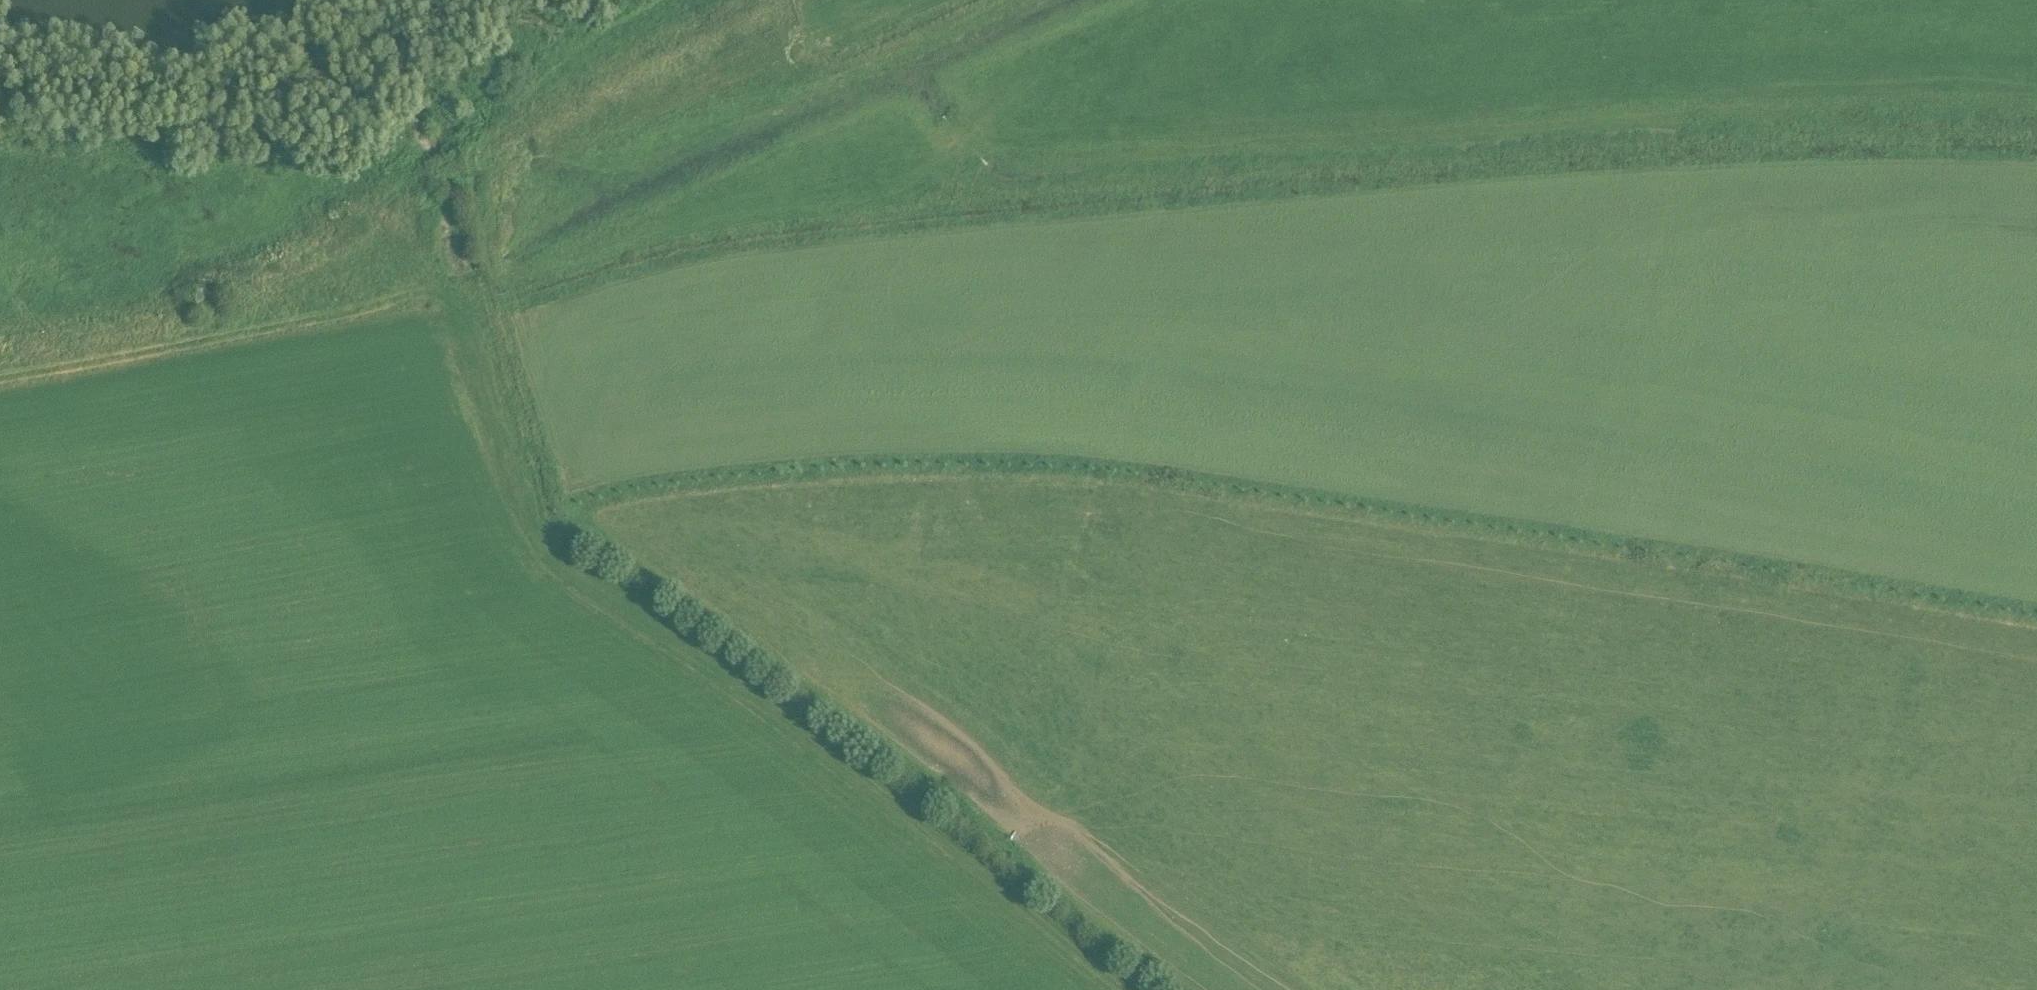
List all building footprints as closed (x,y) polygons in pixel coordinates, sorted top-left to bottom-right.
[(194,301),(194,302),(196,305),(214,296),(213,294),(212,292),(204,287),(195,291),(194,301)]
